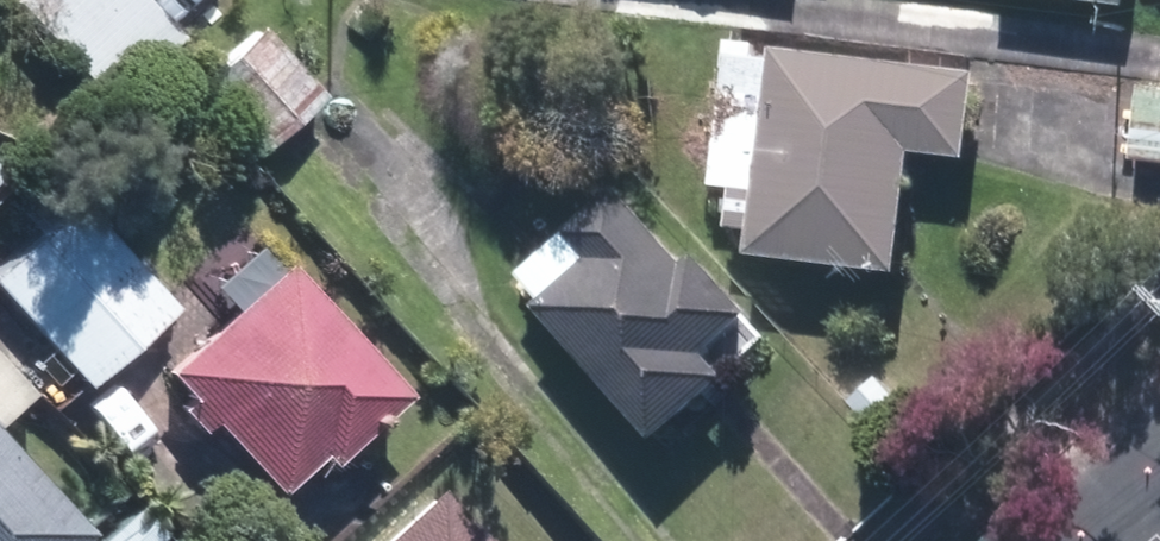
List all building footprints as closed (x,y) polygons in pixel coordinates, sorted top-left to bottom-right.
[(163,37),(129,0),(15,0),(5,8),(90,103),(163,37)] [(988,1),(1120,14),(1122,0),(988,0),(988,1)] [(253,35),(188,90),(247,160),(312,106),(253,35)] [(710,198),(725,198),(723,239),(750,240),(749,276),(896,281),(900,162),(959,164),(962,73),(763,66),(763,50),(716,49),(710,198)] [(1131,96),(1126,168),(1159,170),(1159,97),(1131,96)] [(0,258),(0,307),(74,394),(164,318),(66,202),(0,258)] [(642,451),(716,391),(700,372),(707,367),(721,355),(728,364),(750,346),(684,267),(674,275),(620,210),(567,254),(559,244),(511,284),(534,312),(530,316),(642,451)] [(385,402),(269,270),(146,376),(171,405),(162,412),(184,438),(193,430),(254,500),(296,464),(303,473),(385,402)] [(905,421),(873,384),(845,409),(877,445),(905,421)] [(84,536),(0,448),(0,540),(79,540),(84,536)] [(417,498),(370,540),(456,540),(417,498)]
